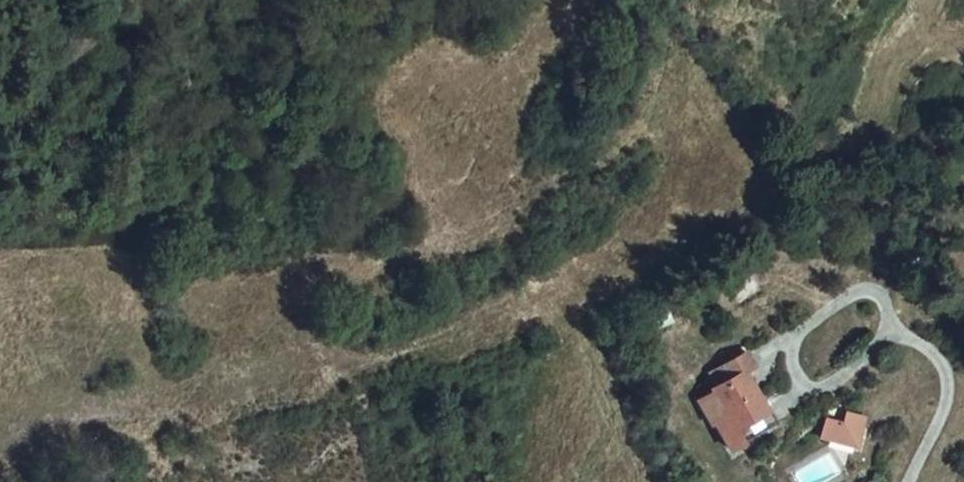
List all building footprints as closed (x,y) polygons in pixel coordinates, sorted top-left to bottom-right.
[(743,350),(704,366),(713,387),(697,394),(721,450),(742,442),(733,423),(768,408),(743,350)] [(769,410),(736,425),(742,436),(774,421),(769,410)] [(811,419),(805,422),(820,447),(807,455),(817,472),(835,462),(811,419)]
